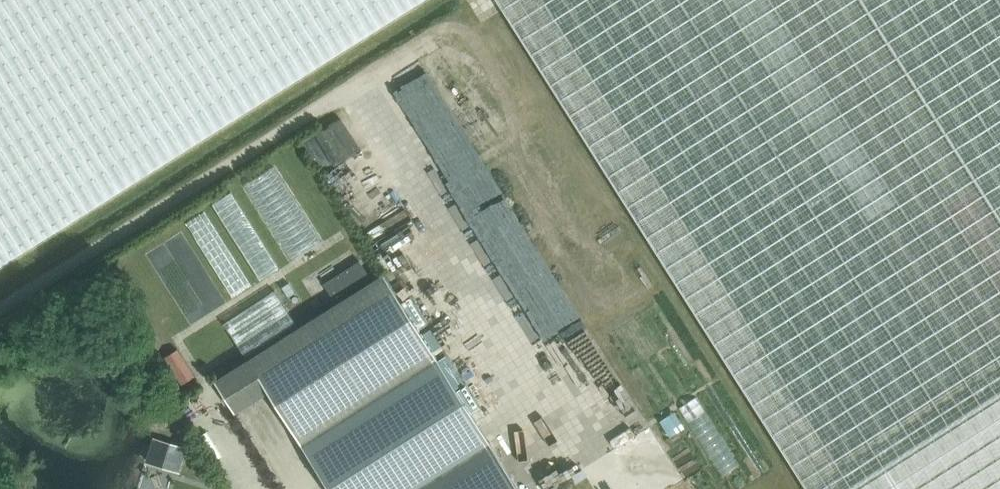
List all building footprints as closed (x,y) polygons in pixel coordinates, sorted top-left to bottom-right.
[(422,0),(0,0),(0,265),(422,0)] [(497,2),(805,488),(848,488),(999,393),(999,0),(495,0),(497,2)] [(568,171),(549,181),(555,192),(574,181),(568,171)] [(420,334),(418,331),(427,326),(410,298),(401,304),(383,275),(214,382),(234,413),(267,392),(328,488),(518,488),(501,462),(471,414),(479,408),(465,386),(457,392),(432,353),(441,348),(430,329),(420,334)] [(223,324),(244,357),(296,325),(275,292),(223,324)] [(544,320),(550,330),(581,312),(575,302),(544,320)] [(848,488),(999,488),(999,393),(848,488)] [(629,424),(607,433),(613,446),(634,437),(629,424)]
